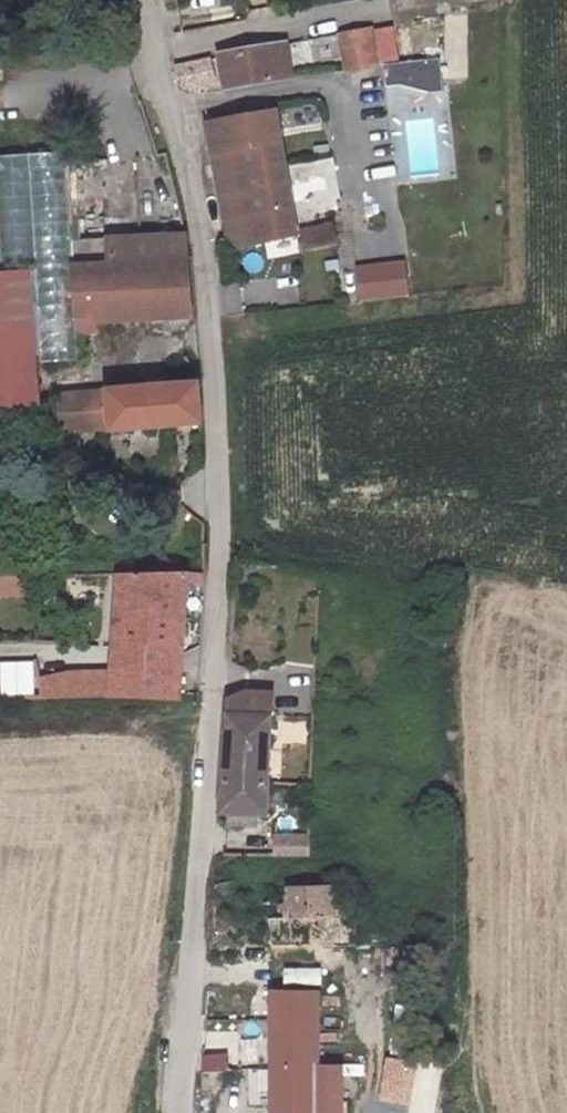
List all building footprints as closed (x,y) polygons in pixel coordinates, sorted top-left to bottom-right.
[(385,68),(386,68),(383,27),(353,31),(356,70),(385,68)] [(277,44),(219,52),(224,86),(281,79),(277,44)] [(215,85),(210,60),(176,65),(181,85),(215,85)] [(426,65),(428,92),(444,91),(442,63),(426,65)] [(426,65),(386,68),(385,68),(387,86),(399,85),(428,92),(426,65)] [(299,130),(322,126),(319,107),(296,111),(299,130)] [(209,121),(231,246),(296,237),(275,112),(209,121)] [(304,235),(305,252),(339,247),(337,230),(304,235)] [(92,324),(192,319),(188,244),(186,236),(72,241),(77,336),(93,335),(92,324)] [(302,242),(266,245),(267,256),(303,253),(302,242)] [(354,266),(357,299),(402,294),(398,261),(354,266)] [(4,413),(36,412),(31,271),(14,272),(15,307),(0,308),(0,355),(4,413)] [(14,272),(0,272),(0,308),(15,307),(14,272)] [(97,390),(98,429),(202,426),(201,386),(97,390)] [(186,572),(148,573),(147,650),(184,649),(186,572)] [(147,650),(148,573),(104,575),(103,675),(38,679),(37,698),(184,696),(184,649),(147,650)] [(234,694),(233,708),(280,710),(281,688),(252,686),(234,694)] [(233,708),(228,775),(276,777),(278,742),(280,710),(233,708)] [(228,775),(226,807),(230,808),(229,826),(261,827),(263,807),(274,808),(276,777),(228,775)] [(281,830),(281,849),(314,850),(316,830),(281,830)] [(291,917),(272,918),(273,942),(341,941),(339,885),(290,886),(291,917)] [(284,985),(323,986),(323,970),(285,969),(284,985)] [(276,1112),(334,1112),(343,1112),(345,1061),(324,1060),(323,991),(277,992),(276,1112)] [(204,1054),(204,1073),(232,1073),(232,1054),(204,1054)] [(386,1057),(379,1102),(412,1107),(420,1063),(386,1057)] [(442,1068),(423,1064),(414,1104),(433,1108),(442,1068)]
